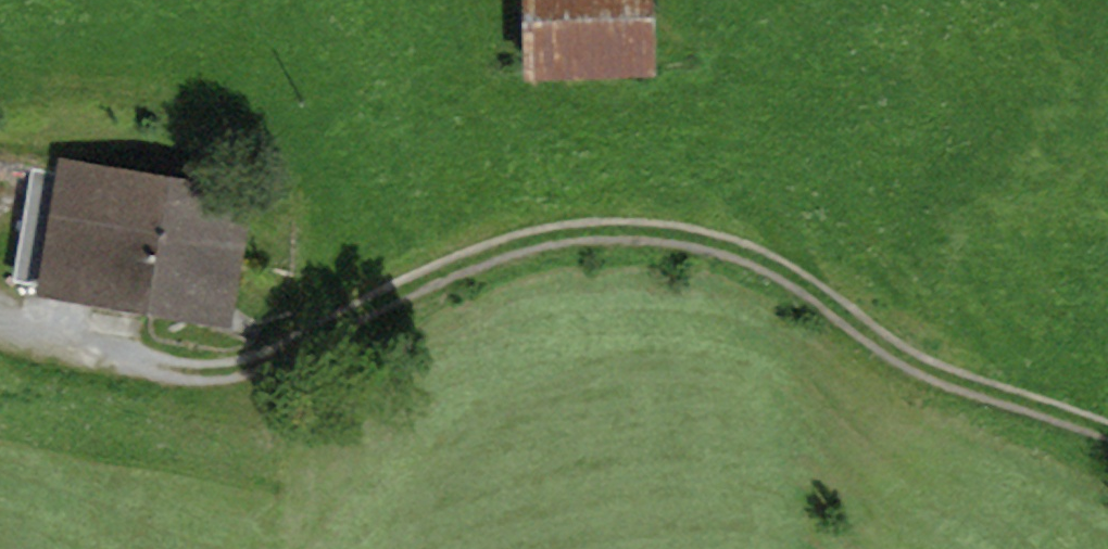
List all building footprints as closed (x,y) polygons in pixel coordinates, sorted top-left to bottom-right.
[(525,80),(658,75),(656,0),(523,0),(525,80)] [(234,188),(58,159),(56,171),(33,168),(14,282),(35,286),(34,294),(231,327),(249,224),(229,221),(234,188)]
